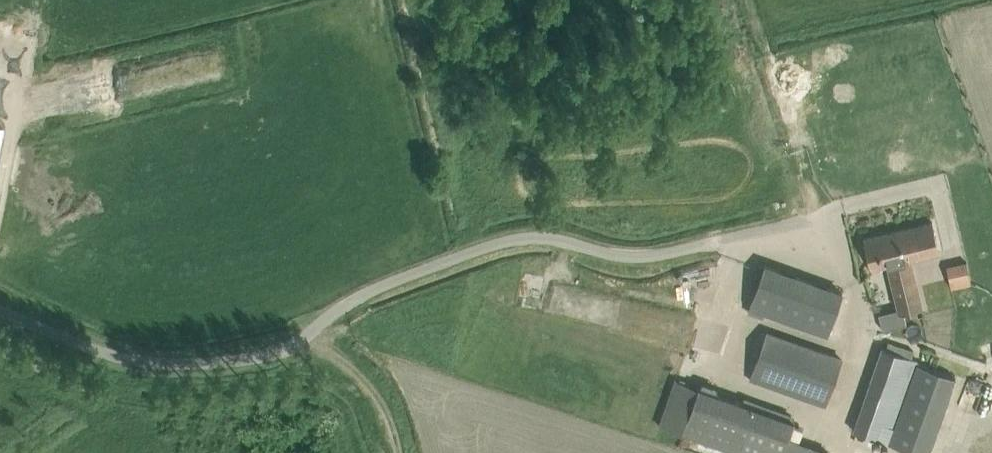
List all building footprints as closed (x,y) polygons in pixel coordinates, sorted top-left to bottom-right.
[(871,268),(886,264),(898,312),(898,313),(903,312),(922,308),(910,258),(940,251),(932,221),(863,238),(871,268)] [(946,268),(951,288),(951,289),(971,285),(967,263),(946,268)] [(827,334),(842,292),(765,265),(750,307),(827,334)] [(842,359),(767,332),(753,370),(829,397),(842,359)] [(900,354),(902,347),(888,343),(886,348),(881,346),(852,432),(905,449),(907,450),(932,378),(914,372),(918,360),(906,356),(900,354)] [(829,397),(753,370),(748,383),(824,410),(829,397)] [(731,452),(783,452),(787,442),(794,420),(698,386),(681,435),(731,452)] [(787,442),(783,452),(816,452),(787,442)]
